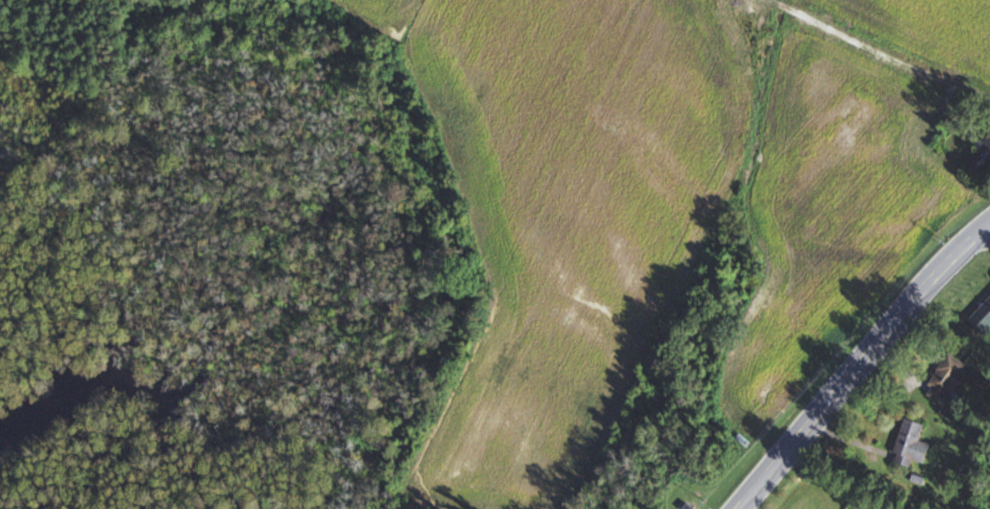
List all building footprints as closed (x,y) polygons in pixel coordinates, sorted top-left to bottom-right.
[(989,331),(989,297),(969,320),(985,336),(989,331)] [(930,444),(920,442),(925,425),(904,420),(895,456),(925,464),(930,444)]
